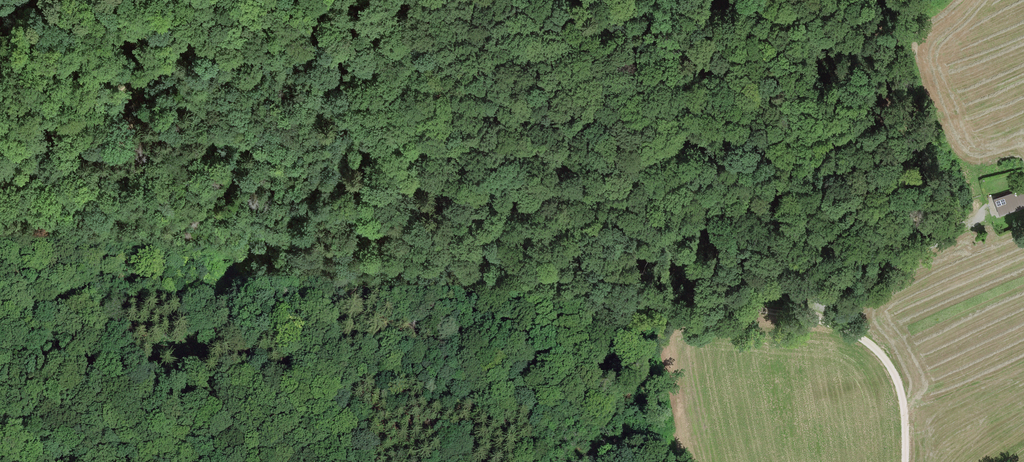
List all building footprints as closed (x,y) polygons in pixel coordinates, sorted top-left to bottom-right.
[(1000,201),(1005,216),(1023,209),(1023,192),(1000,201)]
